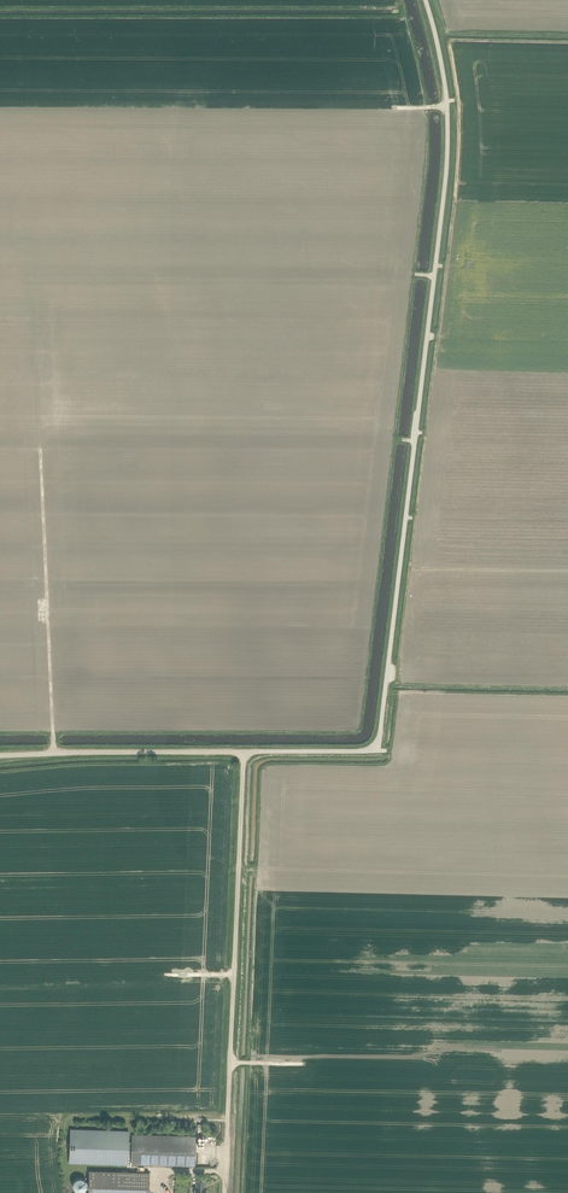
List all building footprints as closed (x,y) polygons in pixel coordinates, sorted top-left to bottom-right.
[(128,1132),(71,1130),(70,1163),(127,1165),(128,1132)] [(133,1135),(132,1165),(194,1167),(195,1137),(133,1135)] [(150,1173),(89,1171),(89,1192),(149,1192),(150,1173)] [(85,1181),(83,1179),(81,1178),(79,1178),(76,1179),(74,1181),(73,1183),(73,1185),(73,1187),(74,1190),(76,1191),(79,1192),(81,1192),(83,1191),(85,1190),(86,1187),(87,1185),(86,1183),(85,1181)] [(195,1192),(206,1192),(206,1188),(204,1187),(205,1181),(197,1180),(197,1187),(195,1187),(195,1192)]
